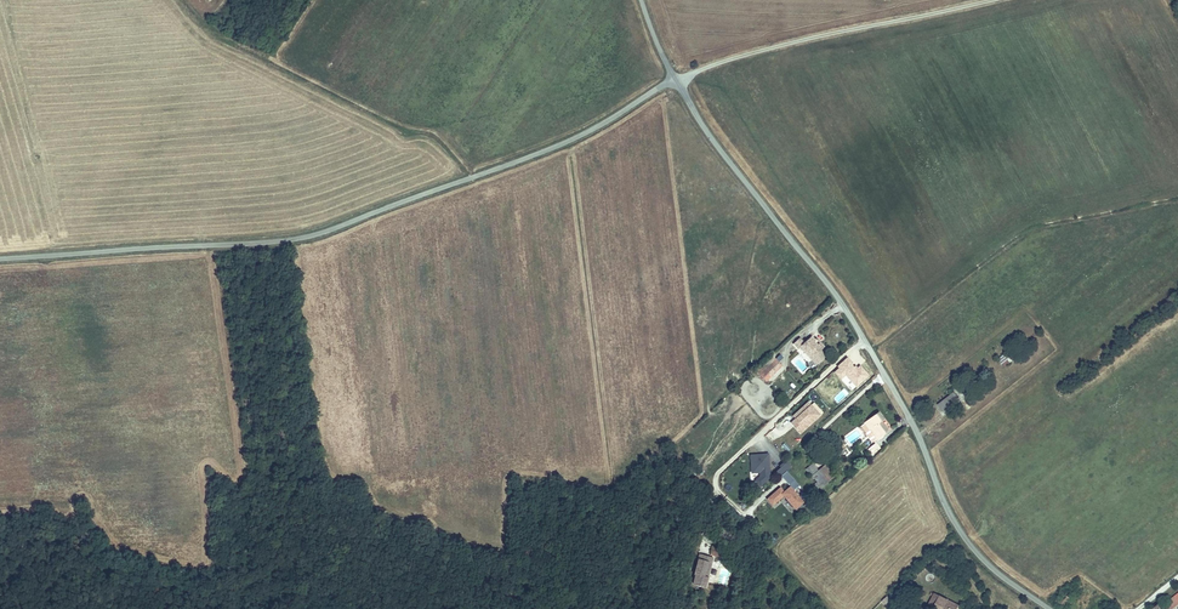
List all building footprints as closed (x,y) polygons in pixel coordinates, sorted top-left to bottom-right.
[(825,347),(820,342),(818,345),(814,341),(816,340),(812,336),(805,343),(800,338),(794,344),(799,349),(800,348),(802,346),(813,357),(825,347)] [(802,346),(800,348),(811,359),(813,357),(802,346)] [(772,356),(757,371),(767,381),(771,377),(764,370),(775,359),(772,356)] [(775,359),(764,370),(771,377),(782,366),(775,359)] [(1004,367),(1010,363),(1007,359),(1001,364),(1004,367)] [(944,410),(957,399),(953,394),(940,404),(944,410)] [(798,424),(794,427),(800,434),(821,415),(808,401),(791,416),(798,424)] [(879,412),(861,426),(873,442),(888,431),(881,421),(884,419),(879,412)] [(872,455),(881,448),(878,444),(869,451),(872,455)] [(768,454),(751,455),(751,467),(759,467),(760,473),(769,472),(768,454)] [(813,463),(806,469),(811,475),(811,474),(818,482),(815,484),(819,490),(828,482),(813,463)] [(784,492),(780,488),(767,499),(773,505),(784,496),(796,509),(804,502),(790,487),(784,492)] [(719,549),(713,547),(711,555),(717,557),(719,549)] [(726,551),(719,549),(717,557),(724,558),(726,551)] [(713,558),(700,555),(695,574),(697,574),(695,585),(705,587),(708,576),(705,575),(708,564),(711,565),(713,558)] [(932,591),(925,604),(934,608),(957,608),(959,605),(932,591)] [(888,607),(892,602),(887,596),(882,601),(888,607)]
